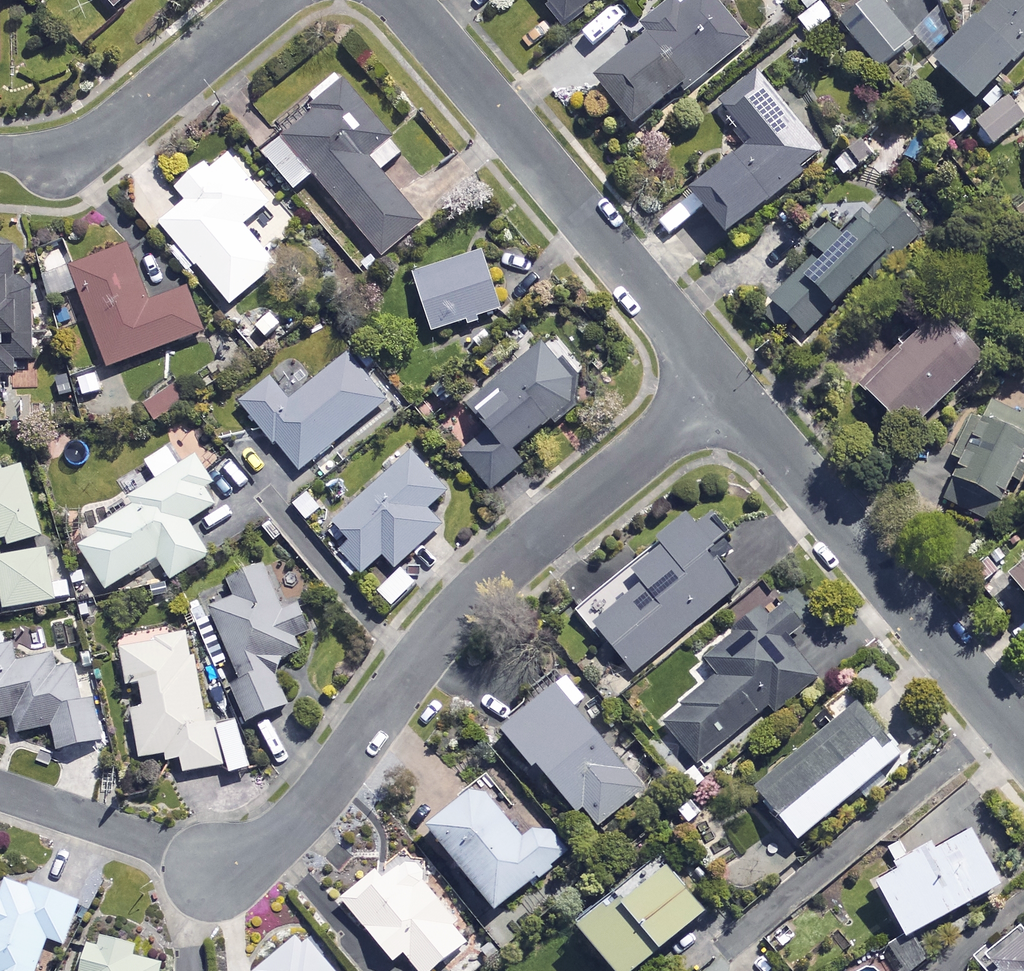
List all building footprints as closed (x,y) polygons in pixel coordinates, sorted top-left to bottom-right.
[(568,28),(606,0),(548,0),(568,28)] [(672,1),(630,34),(637,43),(593,76),(630,123),(679,85),(682,90),(747,40),(716,0),(671,0),(672,1)] [(818,0),(802,0),(801,1),(808,11),(797,19),(808,34),(831,17),(818,0)] [(879,0),(862,0),(837,21),(876,67),(911,38),(879,0)] [(974,17),(971,14),(928,59),(971,100),(1009,59),(1012,62),(1023,49),(1023,0),(990,0),(974,17)] [(315,108),(261,153),(292,192),(312,175),(379,256),(420,222),(380,173),(404,153),(334,69),(303,94),(315,108)] [(822,156),(757,73),(719,102),(748,140),(686,188),(722,233),(822,156)] [(1023,121),(1009,97),(974,120),(989,143),(1023,121)] [(174,242),(166,249),(185,271),(193,265),(229,306),(279,263),(244,223),(269,201),(227,153),(211,167),(202,158),(170,186),(183,201),(157,223),(174,242)] [(696,213),(684,199),(659,221),(671,235),(696,213)] [(924,238),(886,199),(870,215),(862,208),(838,232),(829,222),(808,242),(817,251),(768,298),(804,335),(831,309),(828,305),(864,270),(877,284),(924,238)] [(66,266),(58,245),(34,255),(50,297),(76,287),(106,367),(203,330),(186,287),(149,301),(127,243),(66,266)] [(0,246),(0,374),(13,374),(12,358),(30,358),(29,279),(11,279),(10,246),(0,246)] [(409,272),(430,332),(461,321),(464,329),(481,323),(479,316),(498,309),(477,249),(409,272)] [(982,357),(938,311),(860,386),(889,417),(899,407),(914,422),(982,357)] [(549,419),(554,425),(577,407),(572,401),(588,388),(545,335),(459,406),(481,433),(458,451),(491,491),(506,478),(495,464),(549,419)] [(385,399),(346,352),(289,400),(269,376),(239,401),(298,471),(385,399)] [(1021,432),(972,416),(944,500),(993,516),(1021,432)] [(178,465),(167,446),(144,460),(155,479),(129,495),(134,504),(96,527),(99,532),(78,545),(105,588),(156,556),(170,578),(208,554),(187,520),(213,503),(202,485),(210,480),(194,455),(178,465)] [(445,490),(409,450),(330,519),(348,540),(339,548),(359,572),(381,553),(393,565),(439,525),(424,508),(445,490)] [(19,462),(0,467),(0,537),(5,535),(8,543),(40,534),(19,462)] [(721,534),(699,507),(628,567),(641,582),(592,624),(633,672),(736,585),(705,548),(721,534)] [(45,546),(0,555),(0,589),(3,607),(71,594),(68,579),(52,582),(45,546)] [(287,606),(294,603),(312,595),(295,557),(271,567),(268,560),(267,560),(287,606)] [(1005,574),(1023,599),(1023,559),(1005,574)] [(287,606),(267,560),(226,577),(234,597),(209,608),(239,678),(229,683),(245,720),(286,702),(268,661),(299,648),(292,633),(305,628),(294,603),(287,606)] [(414,583),(400,568),(376,590),(390,605),(414,583)] [(800,623),(768,587),(728,622),(735,629),(702,658),(716,674),(661,722),(698,764),(767,703),(775,712),(816,676),(783,639),(800,623)] [(246,763),(236,719),(214,724),(210,708),(203,709),(185,628),(117,643),(126,681),(137,678),(143,705),(129,708),(139,756),(177,748),(183,771),(225,762),(226,768),(246,763)] [(13,715),(15,730),(53,725),(55,745),(100,740),(92,679),(74,682),(70,651),(18,657),(17,644),(4,645),(3,632),(0,633),(0,717),(13,715)] [(583,696),(566,675),(500,727),(529,764),(534,760),(591,831),(642,790),(573,704),(583,696)] [(896,754),(842,687),(820,705),(832,719),(752,785),(795,837),(896,754)] [(521,839),(476,783),(426,823),(494,908),(566,850),(543,822),(521,839)] [(996,881),(966,826),(930,846),(926,839),(889,859),(892,865),(871,877),(902,934),(996,881)] [(398,851),(341,897),(391,959),(402,950),(418,970),(427,970),(468,938),(398,851)] [(660,859),(611,899),(608,895),(574,922),(615,970),(623,970),(700,908),(660,859)] [(6,873),(0,891),(0,970),(34,970),(46,936),(63,942),(79,898),(6,873)] [(987,956),(996,968),(992,970),(1023,970),(1023,926),(987,956)] [(88,930),(77,970),(159,970),(161,962),(131,954),(134,942),(88,930)] [(297,931),(254,970),(334,970),(297,931)]
